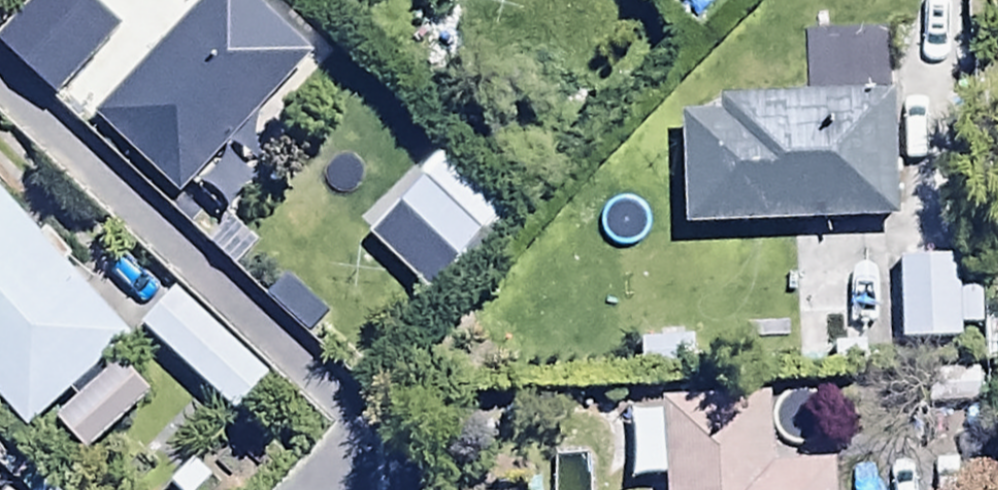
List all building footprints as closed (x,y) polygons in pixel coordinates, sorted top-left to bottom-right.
[(262,0),(192,0),(92,109),(179,190),(312,47),(262,0)] [(680,105),(683,220),(895,213),(891,84),(722,89),(722,104),(680,105)] [(507,200),(444,141),(393,196),(456,255),(507,200)] [(25,424),(131,330),(0,184),(0,396),(25,424)] [(967,248),(899,249),(901,337),(961,336),(961,328),(969,328),(967,248)] [(858,268),(794,268),(795,311),(858,310),(858,268)] [(171,282),(137,319),(232,407),(266,370),(171,282)] [(117,353),(53,412),(86,449),(150,390),(117,353)] [(661,390),(666,489),(835,489),(833,452),(772,455),(768,385),(661,390)]
